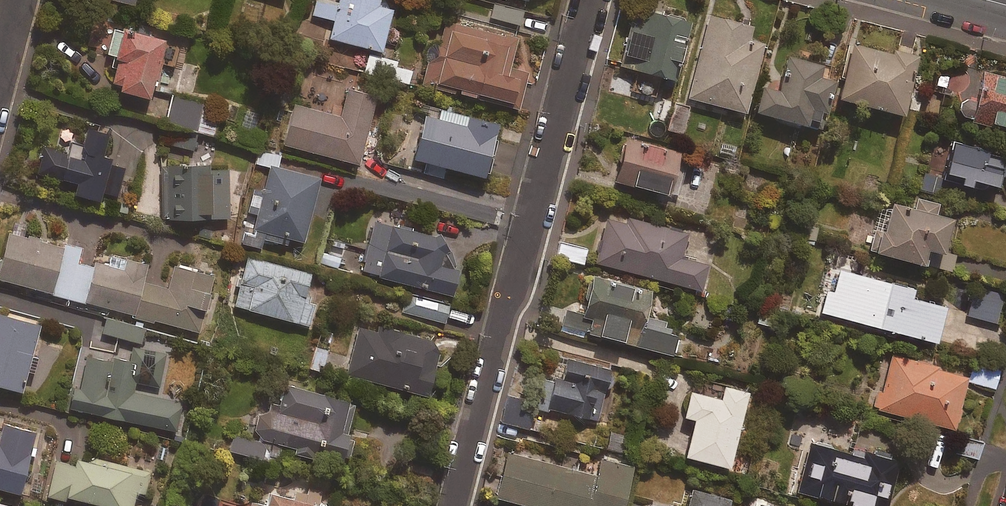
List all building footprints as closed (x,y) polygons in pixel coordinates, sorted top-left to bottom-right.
[(336,1),(331,0),(314,0),(311,14),(332,19),(328,36),(379,50),(390,8),(375,4),(376,0),(337,0),(336,1)] [(523,8),(495,2),(491,18),(520,24),(523,8)] [(687,18),(633,5),(619,64),(635,68),(630,90),(654,96),(659,74),(673,77),(687,18)] [(750,25),(706,14),(685,95),(743,110),(761,40),(747,36),(750,25)] [(515,37),(444,20),(436,53),(429,51),(423,80),(518,102),(526,70),(508,66),(515,37)] [(120,26),(106,79),(116,81),(114,87),(143,95),(158,36),(120,26)] [(914,58),(850,42),(836,96),(900,112),(914,58)] [(753,109),(804,121),(805,117),(813,119),(816,108),(821,110),(830,71),(818,68),(819,62),(779,52),(771,86),(759,83),(753,109)] [(407,83),(410,70),(395,67),(396,60),(368,53),(363,72),(407,83)] [(969,122),(992,127),(993,121),(1005,124),(1005,73),(982,68),(973,104),(966,100),(960,102),(958,106),(958,110),(961,115),(967,117),(971,116),(969,122)] [(375,95),(346,87),(339,115),(291,102),(280,142),(356,163),(375,95)] [(943,95),(924,91),(919,111),(938,116),(943,95)] [(220,105),(171,92),(163,121),(212,134),(220,105)] [(690,107),(673,103),(667,126),(684,130),(690,107)] [(482,174),(494,121),(437,108),(436,113),(420,110),(406,168),(441,177),(444,165),(482,174)] [(105,132),(84,126),(77,155),(42,147),(36,172),(73,181),(71,192),(96,198),(98,190),(116,195),(125,160),(99,154),(105,132)] [(685,166),(695,168),(698,154),(623,136),(613,179),(678,194),(685,166)] [(1002,159),(952,147),(944,184),(966,190),(968,183),(995,189),(1002,159)] [(227,166),(162,165),(161,216),(227,217),(227,166)] [(317,178),(268,165),(261,195),(252,192),(239,242),(260,247),(262,237),(283,243),(285,236),(301,240),(317,178)] [(940,176),(924,173),(921,189),(936,193),(940,176)] [(935,201),(913,196),(911,205),(881,197),(867,247),(918,261),(922,245),(938,249),(948,214),(933,210),(935,201)] [(685,232),(608,211),(594,260),(698,288),(705,263),(679,256),(685,232)] [(448,293),(454,268),(437,235),(373,218),(360,271),(448,293)] [(92,262),(78,258),(80,249),(23,235),(25,225),(10,221),(0,261),(0,281),(82,301),(92,262)] [(558,243),(556,252),(564,254),(563,259),(582,263),(585,249),(558,243)] [(343,256),(324,250),(320,264),(338,270),(343,256)] [(308,272),(244,256),(238,277),(235,277),(228,304),(307,324),(313,300),(301,297),(308,272)] [(92,262),(82,301),(134,314),(142,279),(146,263),(125,258),(123,269),(92,262)] [(142,279),(134,314),(198,330),(211,274),(173,265),(168,285),(142,279)] [(911,286),(838,268),(833,289),(826,288),(820,312),(933,339),(942,304),(908,296),(911,286)] [(647,289),(590,275),(581,314),(590,317),(587,332),(671,353),(675,334),(638,325),(647,289)] [(1003,294),(984,290),(981,303),(970,300),(967,315),(996,322),(1003,294)] [(447,304),(410,296),(406,313),(443,322),(447,304)] [(0,313),(0,385),(19,390),(37,324),(0,313)] [(144,327),(104,316),(100,331),(140,342),(144,327)] [(434,352),(427,335),(395,327),(393,333),(357,324),(344,373),(424,393),(434,352)] [(130,359),(83,349),(71,408),(174,430),(180,402),(132,392),(134,381),(158,386),(165,355),(132,348),(130,359)] [(966,373),(888,353),(874,408),(952,427),(966,373)] [(608,368),(566,358),(561,381),(541,376),(534,406),(596,420),(608,368)] [(998,373),(973,366),(969,381),(994,388),(998,373)] [(745,390),(722,384),(718,398),(689,390),(683,415),(693,417),(684,454),(726,465),(745,390)] [(274,439),(273,444),(292,448),(291,452),(345,462),(350,437),(346,436),(353,402),(347,401),(347,398),(285,385),(280,411),(258,406),(253,435),(274,439)] [(527,399),(509,395),(503,423),(531,429),(535,411),(525,409),(527,399)] [(1,420),(0,426),(0,488),(16,492),(33,429),(1,420)] [(608,434),(604,447),(621,452),(625,438),(608,434)] [(897,457),(809,434),(795,488),(862,505),(883,505),(897,457)] [(982,441),(958,436),(954,454),(978,459),(982,441)] [(506,452),(494,496),(532,505),(620,505),(630,465),(599,457),(594,475),(506,452)] [(148,472),(90,457),(89,461),(74,457),(72,465),(55,460),(46,496),(63,500),(65,495),(104,505),(129,505),(133,490),(143,493),(148,472)] [(691,488),(686,505),(726,505),(728,499),(691,488)] [(319,505),(264,491),(262,502),(250,500),(248,505),(320,505),(319,505)]
